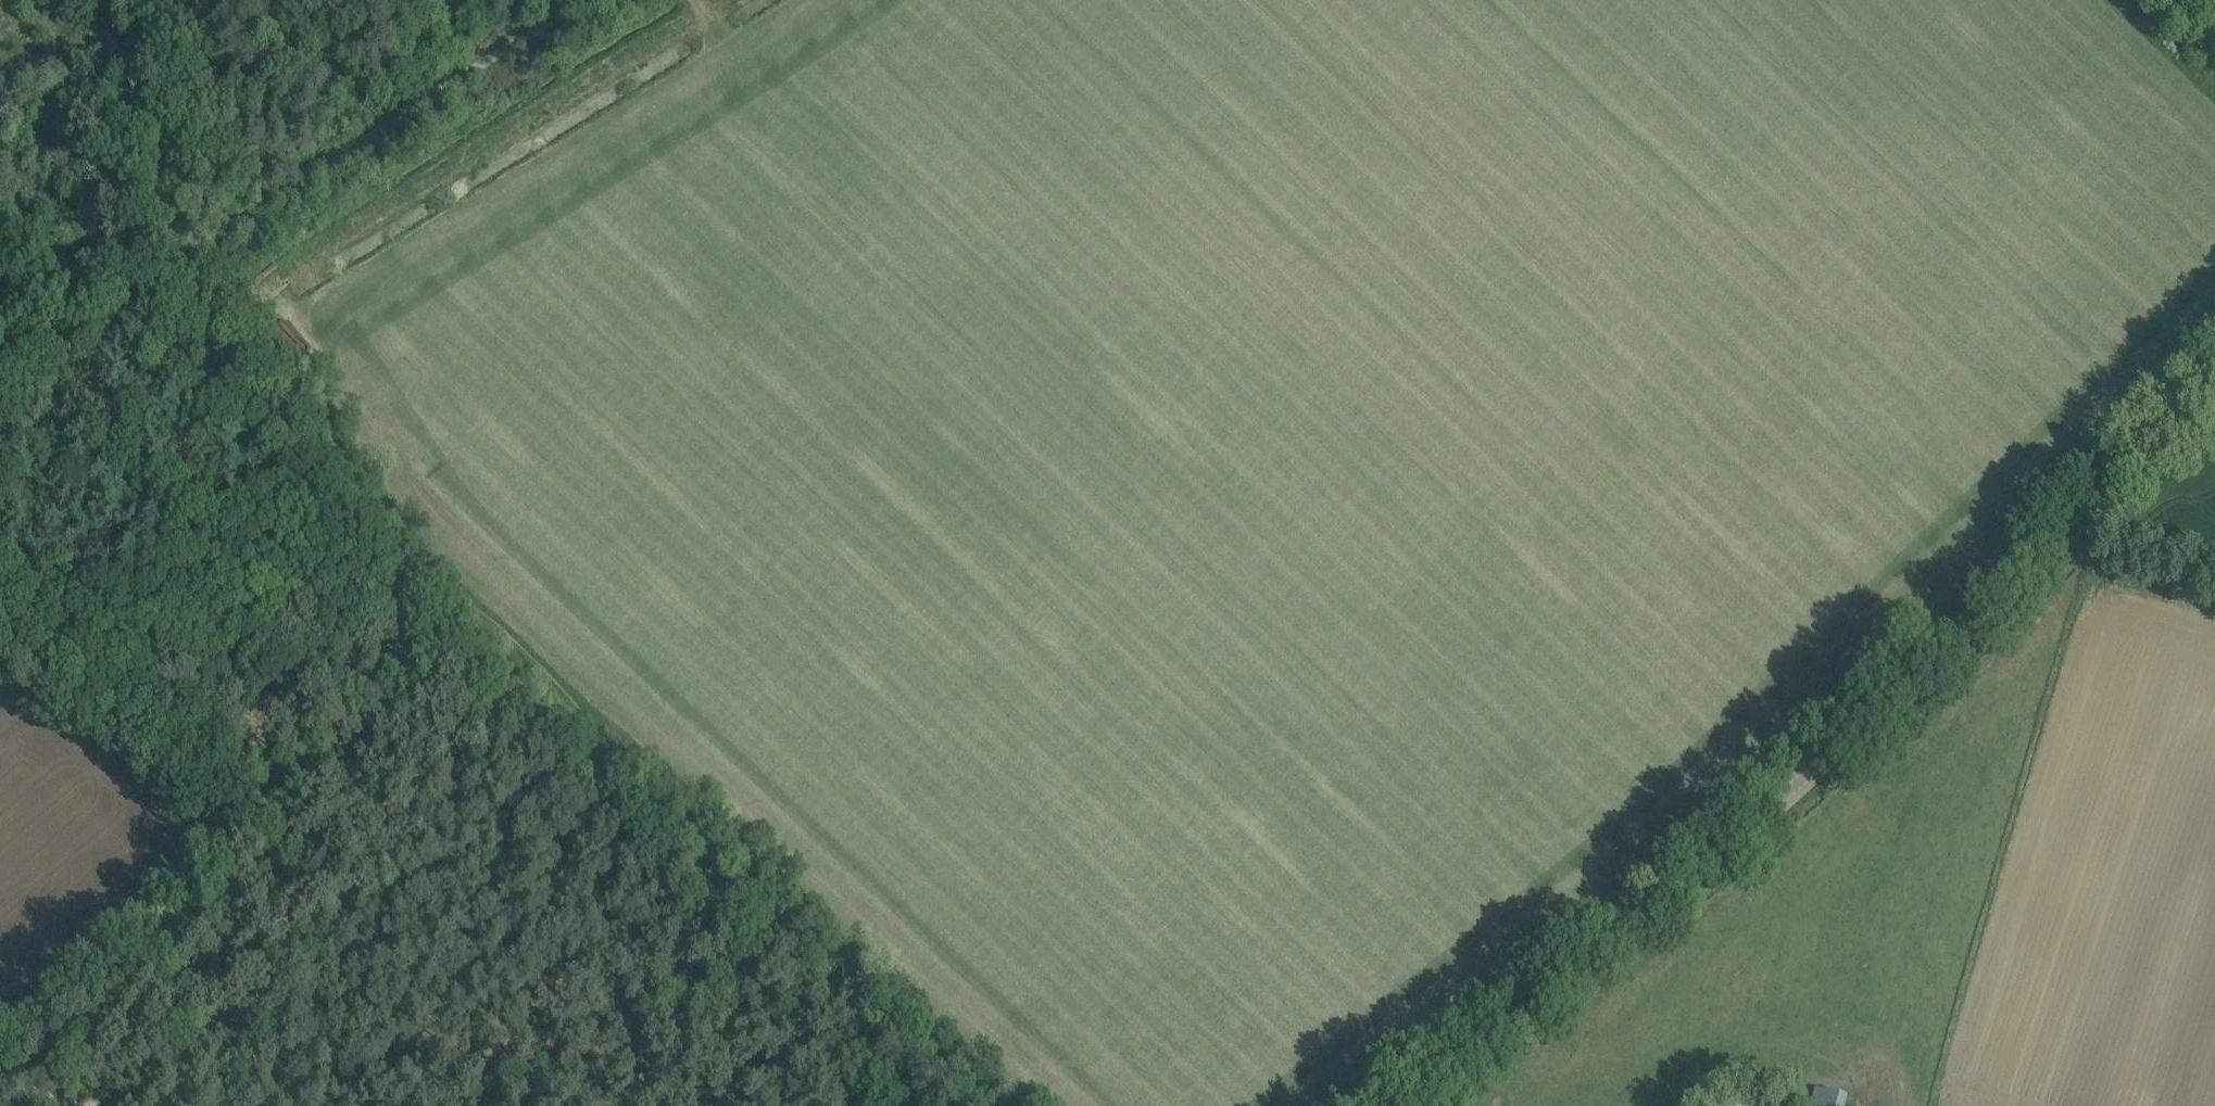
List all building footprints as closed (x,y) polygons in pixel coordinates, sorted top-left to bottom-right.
[(1810,1105),(1843,1105),(1846,1096),(1814,1089),(1810,1105)]
